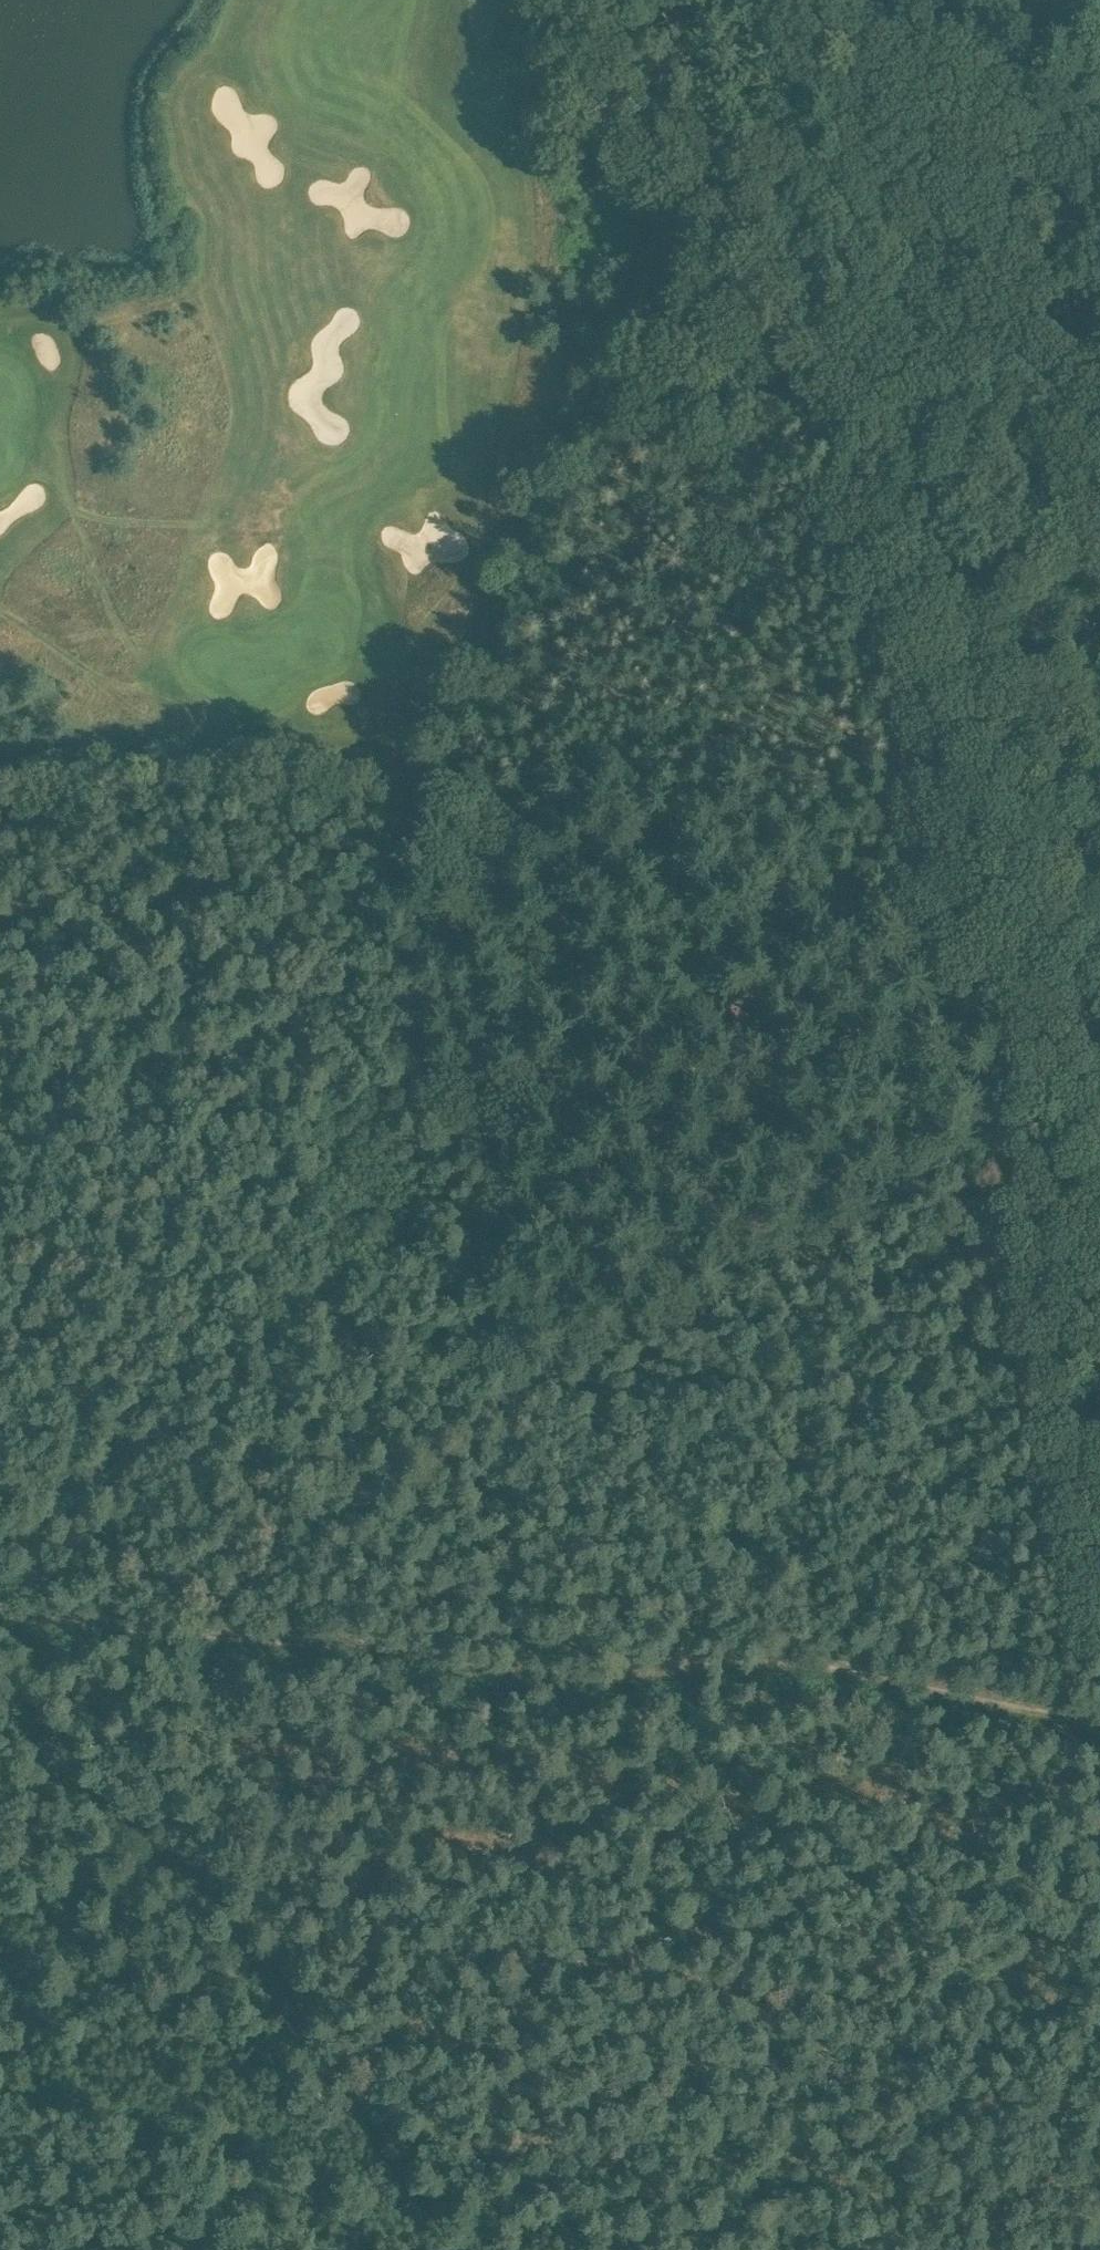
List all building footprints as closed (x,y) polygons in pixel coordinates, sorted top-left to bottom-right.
[(316,718),(336,712),(336,710),(351,706),(344,682),(309,693),(316,718)]
